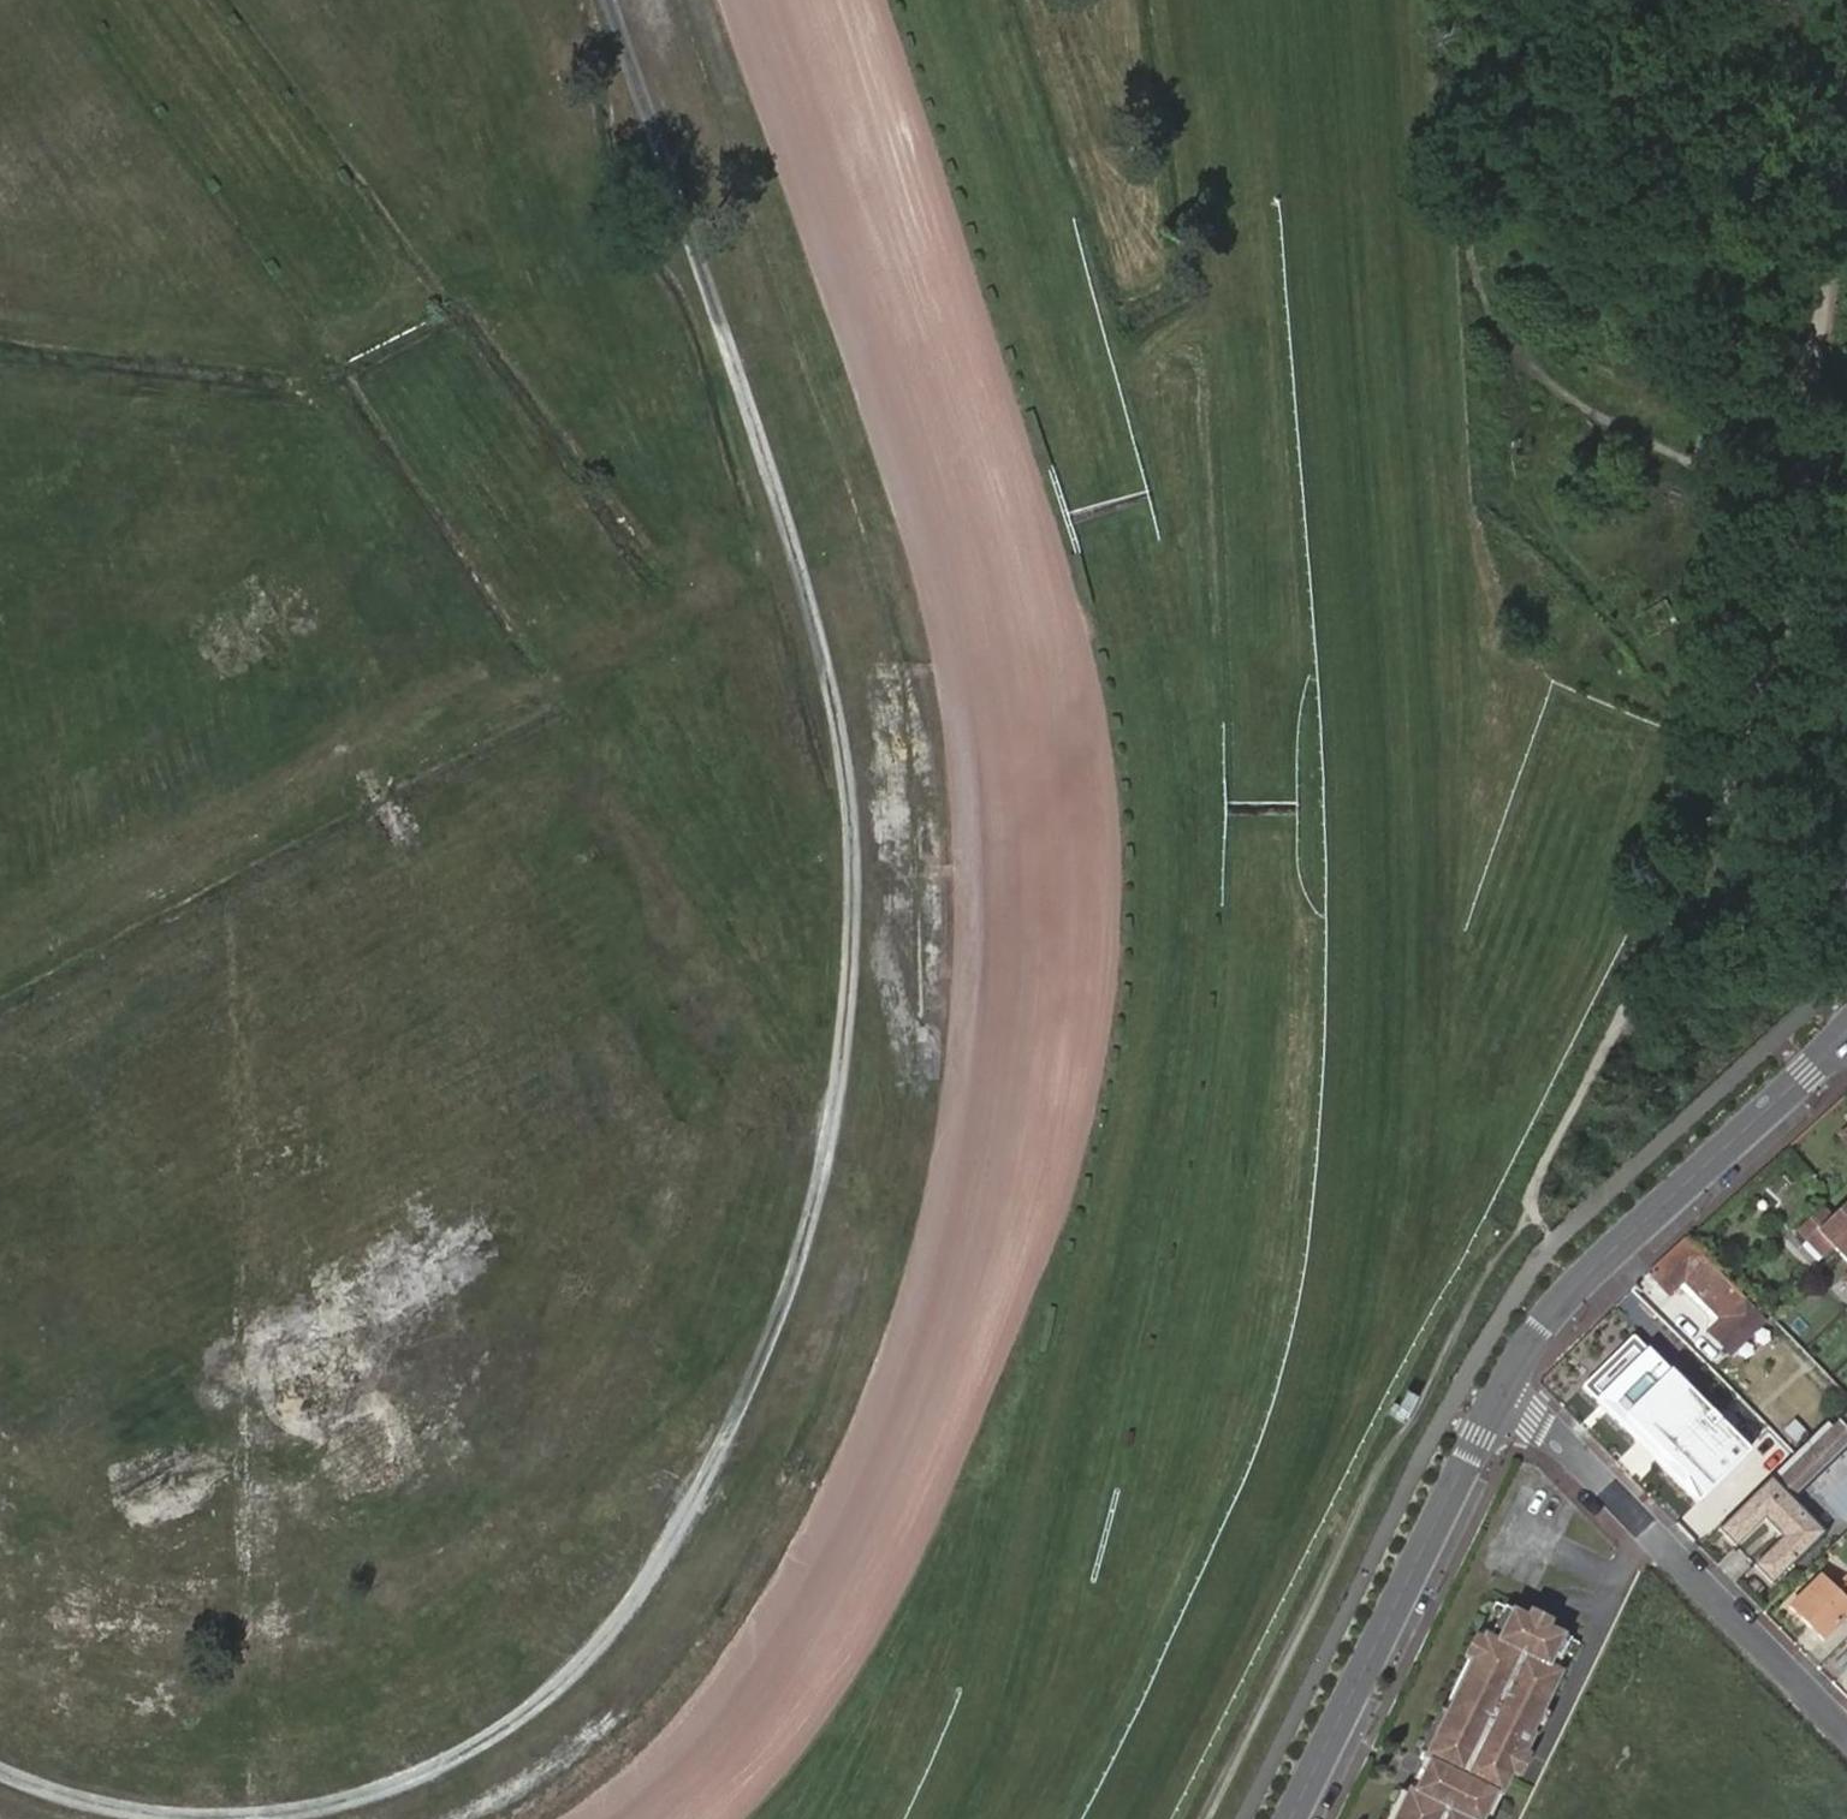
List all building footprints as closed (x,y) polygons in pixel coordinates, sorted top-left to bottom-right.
[(1845,1141),(1846,1138),(1846,1126),(1838,1133),(1845,1141)] [(1834,1215),(1823,1204),(1797,1229),(1824,1259),(1836,1248),(1846,1259),(1846,1203),(1834,1215)] [(1687,1237),(1653,1268),(1674,1291),(1690,1276),(1727,1316),(1712,1330),(1731,1349),(1764,1319),(1687,1237)] [(1636,1338),(1584,1386),(1694,1502),(1745,1453),(1636,1338)] [(1736,1545),(1764,1517),(1783,1536),(1755,1564),(1772,1582),(1790,1563),(1793,1566),(1827,1532),(1793,1498),(1846,1445),(1846,1411),(1829,1429),(1823,1423),(1718,1527),(1736,1545)] [(1821,1577),(1790,1607),(1822,1641),(1846,1617),(1846,1578),(1834,1590),(1821,1577)] [(1421,1749),(1418,1756),(1475,1783),(1482,1770),(1499,1778),(1503,1769),(1512,1748),(1514,1744),(1526,1749),(1535,1730),(1546,1707),(1578,1641),(1537,1620),(1523,1613),(1494,1598),(1477,1633),(1465,1657),(1433,1725),(1421,1749)] [(1418,1756),(1404,1785),(1461,1812),(1475,1783),(1418,1756)] [(1404,1785),(1403,1787),(1391,1811),(1387,1818),(1457,1818),(1461,1812),(1404,1785)]
